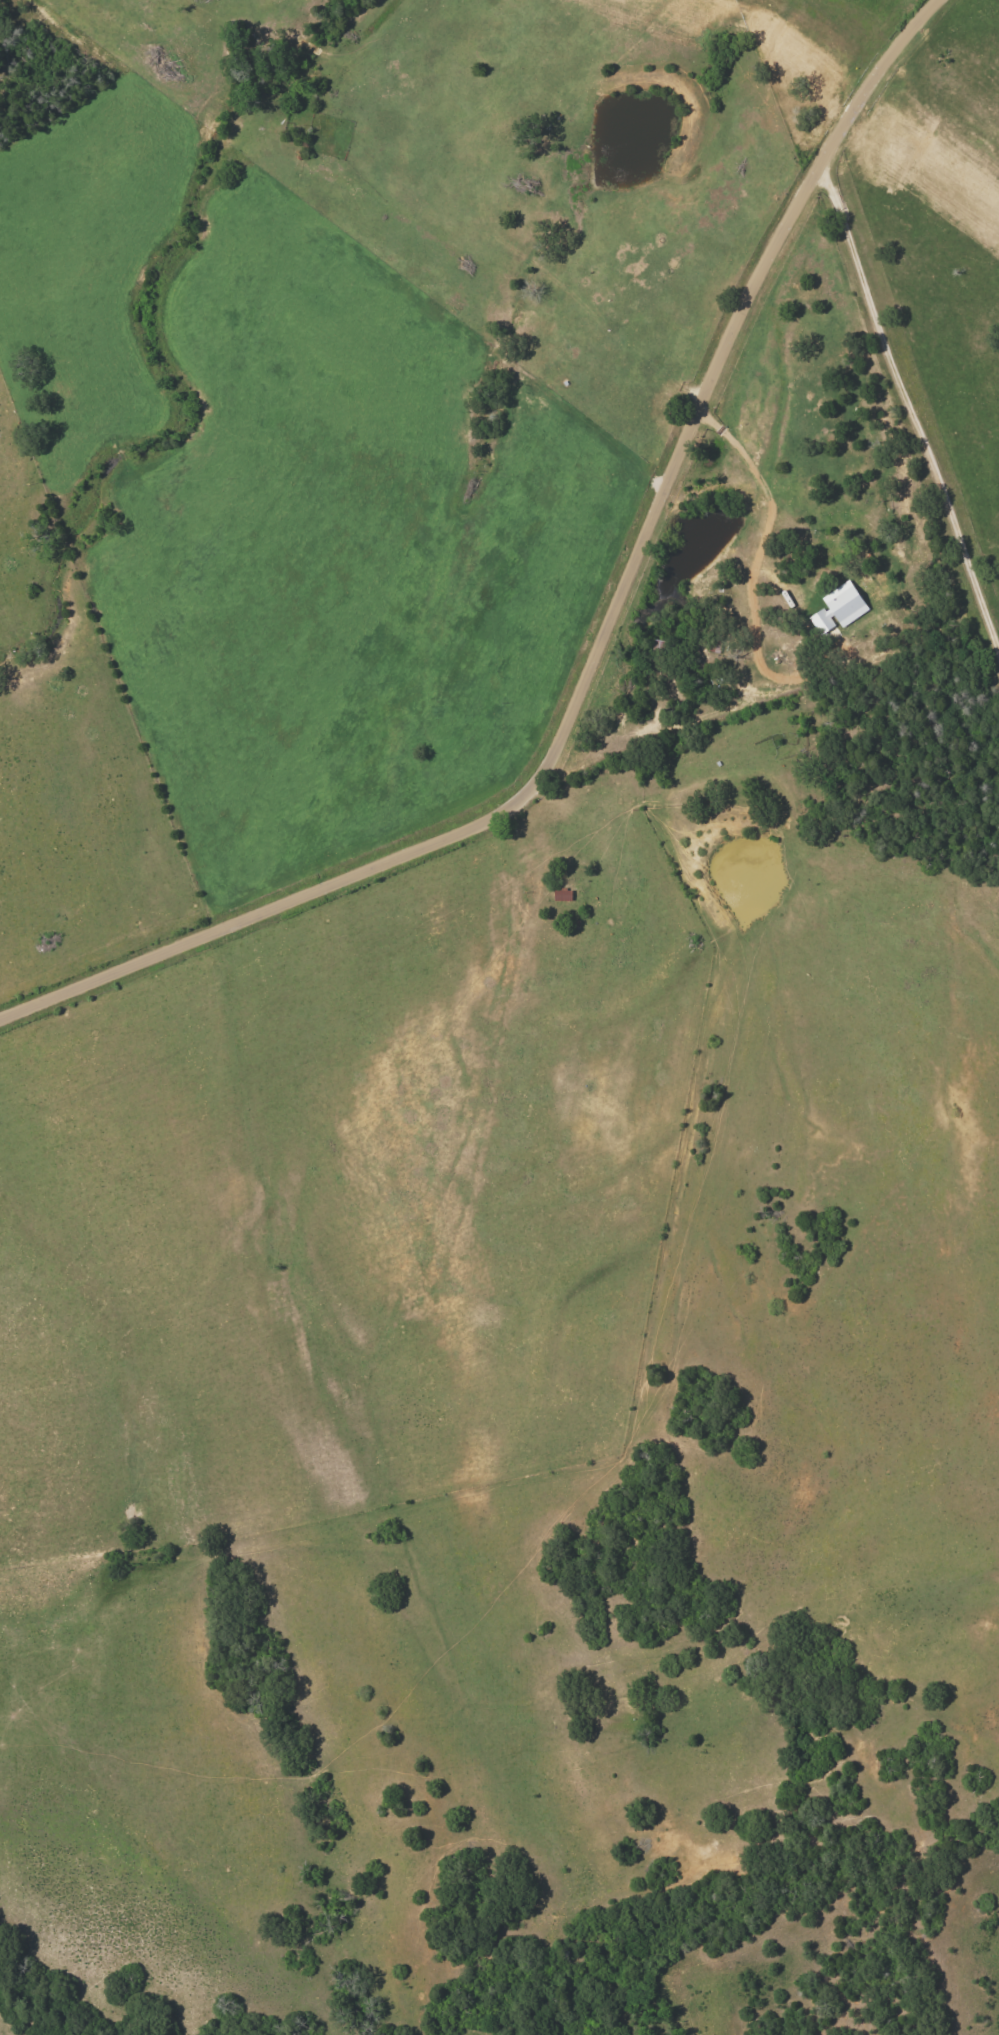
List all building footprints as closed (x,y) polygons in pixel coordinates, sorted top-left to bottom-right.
[(839,629),(868,611),(848,580),(819,598),(825,607),(808,617),(819,635),(836,624),(839,629)] [(570,901),(570,890),(553,889),(552,900),(570,901)]
